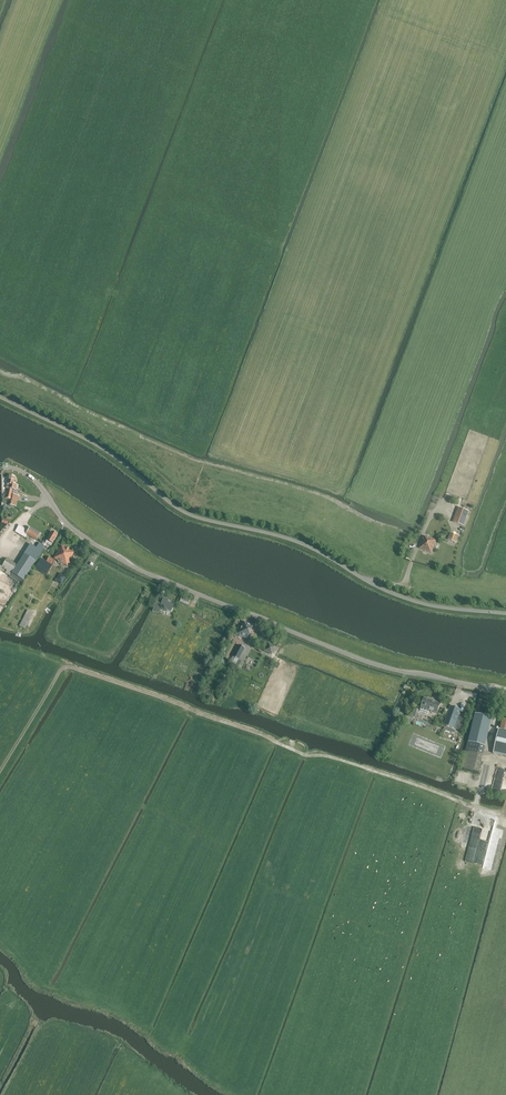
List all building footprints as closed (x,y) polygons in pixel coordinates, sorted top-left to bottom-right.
[(17,485),(14,484),(15,477),(9,476),(7,486),(9,486),(8,489),(6,498),(11,499),(9,504),(15,506),(17,495),(12,494),(13,490),(13,489),(16,490),(17,485)] [(464,527),(469,512),(458,508),(453,523),(464,527)] [(36,540),(40,533),(30,527),(28,531),(19,526),(15,532),(25,537),(26,534),(36,540)] [(459,535),(451,532),(448,540),(456,542),(459,535)] [(52,544),(57,536),(53,533),(52,535),(50,534),(47,540),(45,539),(42,544),(46,547),(47,544),(48,544),(49,542),(52,544)] [(436,540),(427,537),(427,538),(423,537),(419,549),(431,553),(436,540)] [(2,567),(6,570),(7,570),(5,573),(22,583),(24,580),(23,580),(35,562),(37,560),(42,552),(43,552),(45,547),(40,543),(37,548),(31,544),(24,555),(17,565),(7,559),(2,567)] [(67,566),(74,553),(61,546),(54,559),(67,566)] [(49,570),(52,565),(41,559),(36,566),(35,568),(47,575),(50,570),(49,570)] [(62,584),(66,576),(60,573),(56,580),(62,584)] [(188,606),(190,600),(182,597),(180,602),(188,606)] [(161,607),(163,608),(167,609),(167,610),(171,612),(173,605),(169,603),(169,604),(167,603),(168,600),(164,598),(161,604),(156,602),(152,611),(158,614),(161,607)] [(25,629),(33,613),(28,610),(19,626),(25,629)] [(247,639),(248,637),(250,638),(251,635),(249,634),(253,626),(244,622),(237,634),(247,639)] [(272,655),(275,647),(268,643),(264,651),(272,655)] [(238,660),(242,662),(245,657),(241,655),(245,648),(241,646),(239,645),(232,657),(238,660)] [(235,667),(241,670),(244,663),(238,660),(235,667)] [(439,708),(440,705),(432,702),(433,701),(425,698),(423,703),(420,711),(428,714),(429,710),(437,713),(439,708)] [(447,726),(446,727),(448,728),(451,729),(451,728),(454,728),(461,731),(466,717),(459,715),(460,710),(455,709),(451,707),(444,725),(447,726)] [(468,742),(462,768),(479,772),(485,746),(490,724),(489,724),(491,717),(476,714),(469,742),(468,742)] [(410,724),(412,717),(407,715),(404,722),(410,724)] [(504,756),(505,757),(505,720),(502,719),(496,741),(493,753),(504,756)] [(468,852),(466,860),(482,864),(485,853),(477,851),(476,854),(468,852)]
